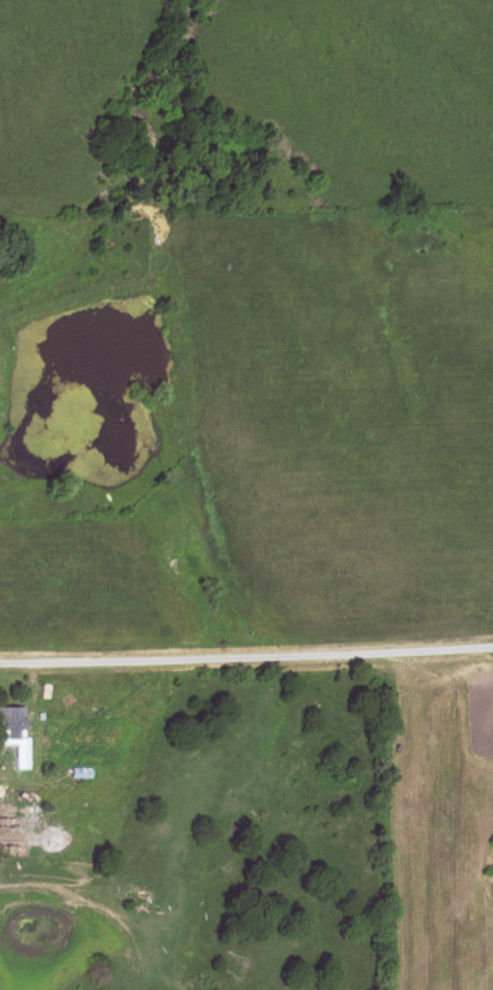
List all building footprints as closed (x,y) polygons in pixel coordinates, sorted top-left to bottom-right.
[(21,707),(0,707),(0,745),(21,745),(21,707)] [(89,767),(70,767),(70,777),(89,777),(89,767)]
